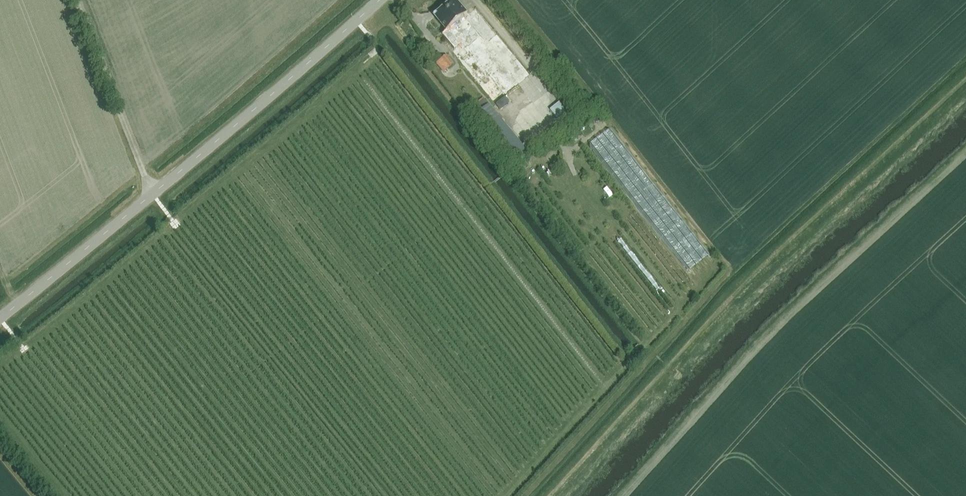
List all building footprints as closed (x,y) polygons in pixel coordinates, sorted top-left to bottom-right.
[(476,6),(465,14),(455,0),(449,0),(430,13),(444,32),(442,33),(490,101),(529,74),(509,44),(501,49),(495,40),(499,37),(476,6)] [(448,57),(443,61),(450,70),(456,65),(448,57)] [(567,93),(562,97),(566,103),(572,99),(567,93)] [(490,106),(489,107),(484,101),(470,112),(475,118),(475,119),(514,167),(518,164),(523,170),(528,165),(523,159),(529,154),(490,106)] [(567,112),(559,103),(550,110),(558,120),(567,112)] [(598,113),(591,118),(595,123),(602,117),(598,113)] [(573,114),(567,119),(571,124),(577,120),(573,114)] [(581,125),(567,135),(571,140),(585,129),(581,125)] [(540,158),(546,166),(554,161),(548,152),(540,158)]
